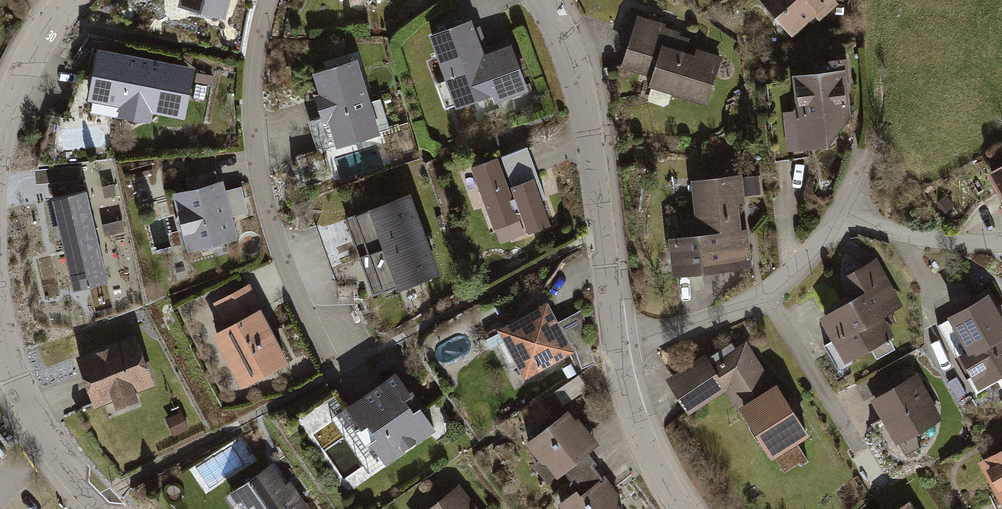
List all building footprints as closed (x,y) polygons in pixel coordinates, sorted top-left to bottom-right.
[(174,11),(222,25),(229,0),(178,0),(174,11)] [(756,5),(795,50),(839,12),(828,0),(762,0),(756,5)] [(473,18),(429,33),(446,79),(437,82),(447,109),(490,93),(492,100),(530,86),(513,39),(489,48),(481,24),(475,26),(473,18)] [(708,109),(722,61),(695,53),(698,42),(666,33),(667,29),(638,20),(622,73),(652,81),(649,92),(708,109)] [(191,71),(93,55),(84,107),(117,112),(115,124),(146,129),(148,118),(182,123),(191,71)] [(324,76),(308,80),(332,154),(389,136),(379,106),(368,109),(365,100),(371,98),(358,58),(322,69),(324,76)] [(809,80),(788,82),(792,116),(778,118),(782,158),(827,153),(826,144),(851,141),(845,88),(849,87),(846,64),(808,69),(809,80)] [(526,144),(468,167),(498,242),(555,219),(526,144)] [(985,172),(1001,202),(1001,163),(985,172)] [(173,193),(185,254),(237,239),(233,217),(248,213),(242,186),(226,191),(223,180),(173,193)] [(738,180),(687,187),(694,242),(664,246),(670,284),(751,273),(746,234),(740,235),(736,208),(742,207),(738,180)] [(112,189),(101,191),(103,202),(114,200),(112,189)] [(424,231),(411,193),(345,217),(359,256),(424,231)] [(84,197),(47,207),(69,297),(106,288),(84,197)] [(948,208),(938,197),(930,205),(939,216),(948,208)] [(446,227),(441,213),(434,216),(439,230),(446,227)] [(359,256),(345,217),(315,224),(340,287),(355,285),(362,299),(376,297),(369,280),(359,256)] [(118,226),(100,230),(103,241),(121,236),(118,226)] [(376,297),(438,273),(424,231),(359,256),(369,280),(376,297)] [(816,323),(841,369),(892,342),(880,320),(901,309),(877,262),(835,284),(847,307),(816,323)] [(207,327),(240,385),(290,358),(247,282),(218,299),(227,316),(207,327)] [(944,320),(950,329),(940,336),(980,403),(1000,392),(996,385),(1001,382),(1001,327),(984,297),(944,320)] [(547,306),(503,330),(528,376),(572,352),(568,345),(588,335),(582,310),(556,324),(547,306)] [(724,395),(768,464),(804,441),(790,419),(799,414),(791,401),(782,407),(738,336),(663,383),(685,419),(724,395)] [(133,338),(71,361),(90,414),(107,408),(110,416),(135,407),(132,398),(153,391),(133,338)] [(412,395),(396,372),(345,406),(346,408),(330,420),(332,422),(337,430),(342,438),(343,439),(363,466),(370,475),(436,431),(420,407),(414,412),(406,400),(412,395)] [(584,376),(550,397),(559,410),(592,389),(584,376)] [(912,377),(867,404),(893,448),(939,421),(912,377)] [(180,416),(162,424),(170,440),(187,433),(180,416)] [(571,426),(564,417),(521,449),(535,468),(531,471),(543,488),(557,478),(583,459),(596,449),(576,422),(571,426)] [(998,508),(1001,508),(1001,454),(976,468),(998,508)] [(583,459),(557,478),(570,496),(555,508),(615,508),(616,499),(583,459)] [(221,502),(226,508),(306,508),(289,484),(282,488),(269,469),(221,502)] [(431,508),(472,508),(458,489),(431,508)]
